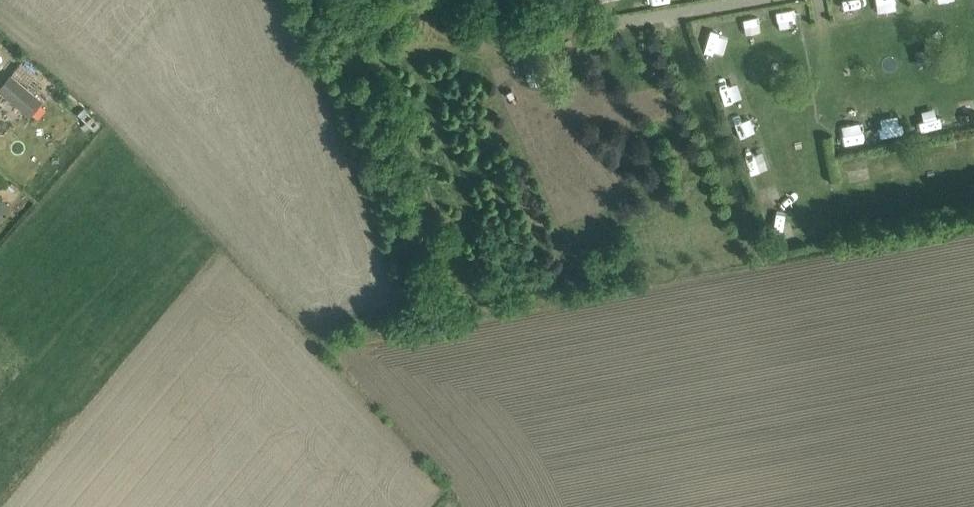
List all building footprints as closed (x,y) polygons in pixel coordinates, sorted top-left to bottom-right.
[(618,7),(617,0),(600,0),(601,9),(618,7)] [(794,8),(776,10),(777,26),(795,24),(794,8)] [(740,19),(743,36),(761,32),(758,15),(740,19)] [(41,103),(9,77),(0,88),(0,91),(31,116),(41,103)] [(973,117),(973,101),(973,99),(955,101),(957,119),(973,117)] [(934,104),(919,107),(922,127),(938,124),(934,104)] [(899,112),(875,115),(878,136),(901,133),(899,112)] [(737,135),(755,129),(751,115),(732,120),(737,135)] [(859,123),(841,125),(843,143),(860,142),(859,123)] [(752,172),(769,166),(764,152),(746,159),(752,172)]
